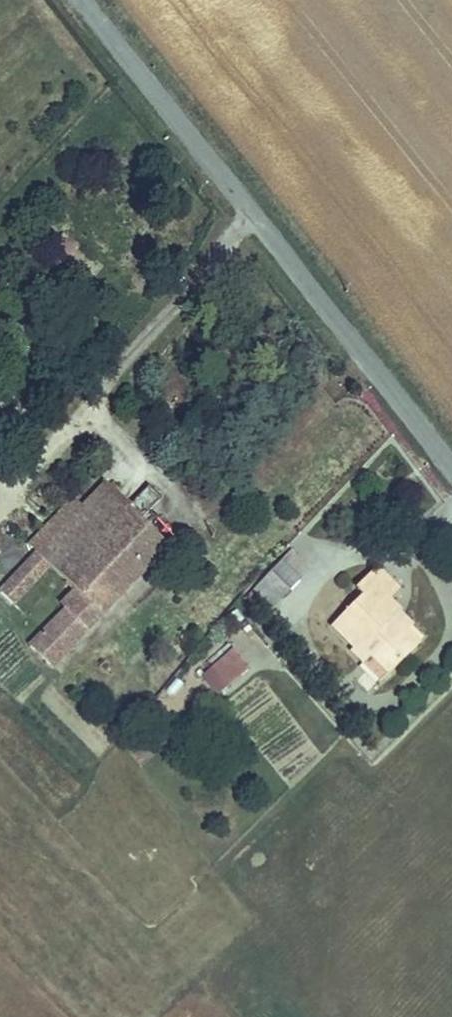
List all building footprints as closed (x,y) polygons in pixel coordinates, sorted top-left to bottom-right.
[(30,646),(52,667),(168,546),(140,520),(161,498),(148,486),(127,508),(103,484),(37,553),(75,589),(61,604),(66,608),(30,646)] [(29,545),(37,553),(80,508),(72,500),(29,545)] [(9,584),(18,593),(46,562),(37,553),(9,584)] [(281,596),(299,577),(281,560),(245,598),(252,605),(259,597),(270,586),(281,596)] [(417,643),(391,618),(398,611),(386,599),(396,589),(377,570),(357,589),(364,596),(334,627),(355,649),(352,652),(363,663),(370,655),(388,672),(417,643)] [(235,625),(243,619),(236,610),(229,616),(235,625)] [(398,611),(391,618),(404,630),(411,623),(398,611)] [(219,693),(249,667),(233,648),(202,674),(219,693)] [(370,655),(363,663),(380,680),(388,672),(370,655)]
